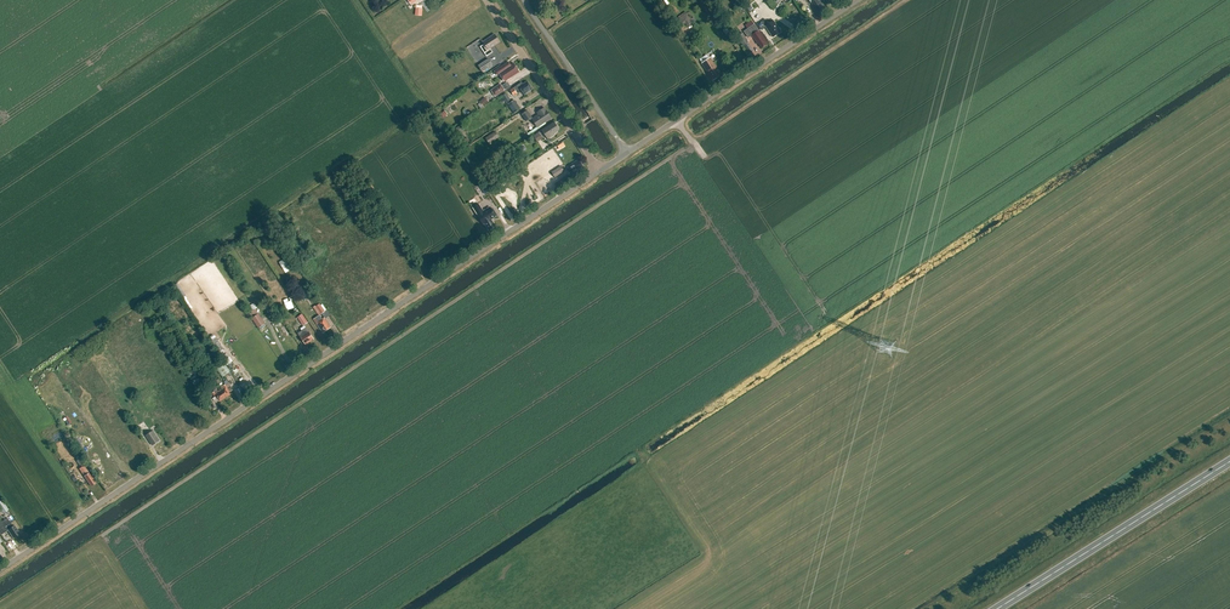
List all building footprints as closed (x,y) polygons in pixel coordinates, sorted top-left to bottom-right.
[(813,6),(814,5),(818,11),(823,7),(819,0),(809,0),(813,6)] [(674,22),(679,28),(685,23),(687,26),(693,22),(687,13),(674,22)] [(768,24),(765,19),(758,24),(762,30),(766,27),(773,37),(781,32),(773,21),(768,24)] [(744,31),(748,38),(752,35),(757,43),(758,42),(761,47),(767,44),(754,24),(744,31)] [(743,46),(749,42),(743,33),(737,37),(743,46)] [(486,56),(493,52),(490,48),(500,42),(495,34),(483,42),(484,44),(480,47),(486,56)] [(715,79),(720,75),(717,71),(718,70),(710,58),(702,63),(712,78),(713,77),(715,79)] [(483,72),(493,65),(489,59),(479,65),(483,72)] [(494,71),(497,76),(499,74),(504,81),(519,71),(514,63),(511,65),(508,62),(494,71)] [(526,82),(519,87),(524,94),(531,89),(526,82)] [(495,96),(504,90),(500,84),(491,90),(495,96)] [(502,96),(507,104),(513,113),(520,108),(514,99),(511,101),(506,93),(502,96)] [(483,106),(488,102),(485,98),(480,102),(483,106)] [(537,127),(551,118),(544,108),(537,113),(539,115),(532,119),(537,127)] [(526,121),(532,117),(527,110),(521,114),(526,121)] [(548,139),(555,134),(554,134),(560,130),(554,122),(542,130),(548,139)] [(455,129),(458,134),(464,130),(460,125),(455,129)] [(489,143),(499,136),(496,131),(485,138),(489,143)] [(537,142),(542,139),(538,132),(531,137),(532,140),(535,139),(537,142)] [(572,175),(576,172),(582,168),(581,167),(582,166),(579,160),(567,167),(572,175)] [(554,178),(563,172),(564,171),(561,166),(551,172),(551,173),(554,178)] [(555,184),(558,188),(571,179),(568,175),(555,184)] [(480,187),(485,194),(489,191),(484,184),(480,187)] [(477,215),(481,221),(483,225),(485,224),(489,230),(495,226),(491,219),(496,216),(490,207),(483,211),(478,204),(473,208),(477,215)] [(283,269),(293,263),(289,256),(279,262),(283,269)] [(283,299),(286,310),(293,307),(291,300),(287,301),(287,298),(283,299)] [(321,314),(325,311),(321,304),(317,307),(321,314)] [(258,313),(255,309),(249,313),(252,317),(252,318),(259,328),(265,323),(258,313)] [(303,325),(308,322),(302,313),(297,317),(303,325)] [(330,326),(324,318),(323,319),(320,316),(314,320),(323,333),(330,328),(329,326),(330,326)] [(305,344),(314,339),(306,328),(298,333),(305,344)] [(218,341),(214,344),(219,352),(223,349),(218,341)] [(223,359),(227,365),(232,361),(229,356),(223,359)] [(223,377),(231,371),(223,361),(215,367),(223,377)] [(201,386),(205,383),(201,377),(196,380),(201,386)] [(220,390),(225,398),(230,394),(229,393),(229,392),(232,390),(232,389),(230,387),(228,388),(225,384),(223,385),(223,384),(220,386),(221,389),(220,390)] [(225,398),(220,390),(218,391),(216,389),(213,390),(214,392),(212,393),(215,397),(213,398),(215,400),(217,399),(217,400),(219,399),(220,401),(225,398)] [(153,445),(161,440),(154,430),(147,434),(153,445)] [(76,461),(81,468),(84,466),(79,458),(76,461)] [(91,486),(96,483),(84,466),(81,468),(80,469),(91,486)] [(9,509),(2,499),(0,500),(0,508),(3,513),(9,509)] [(7,518),(2,521),(0,523),(0,532),(1,534),(8,530),(13,538),(20,533),(14,525),(13,526),(7,518)]
